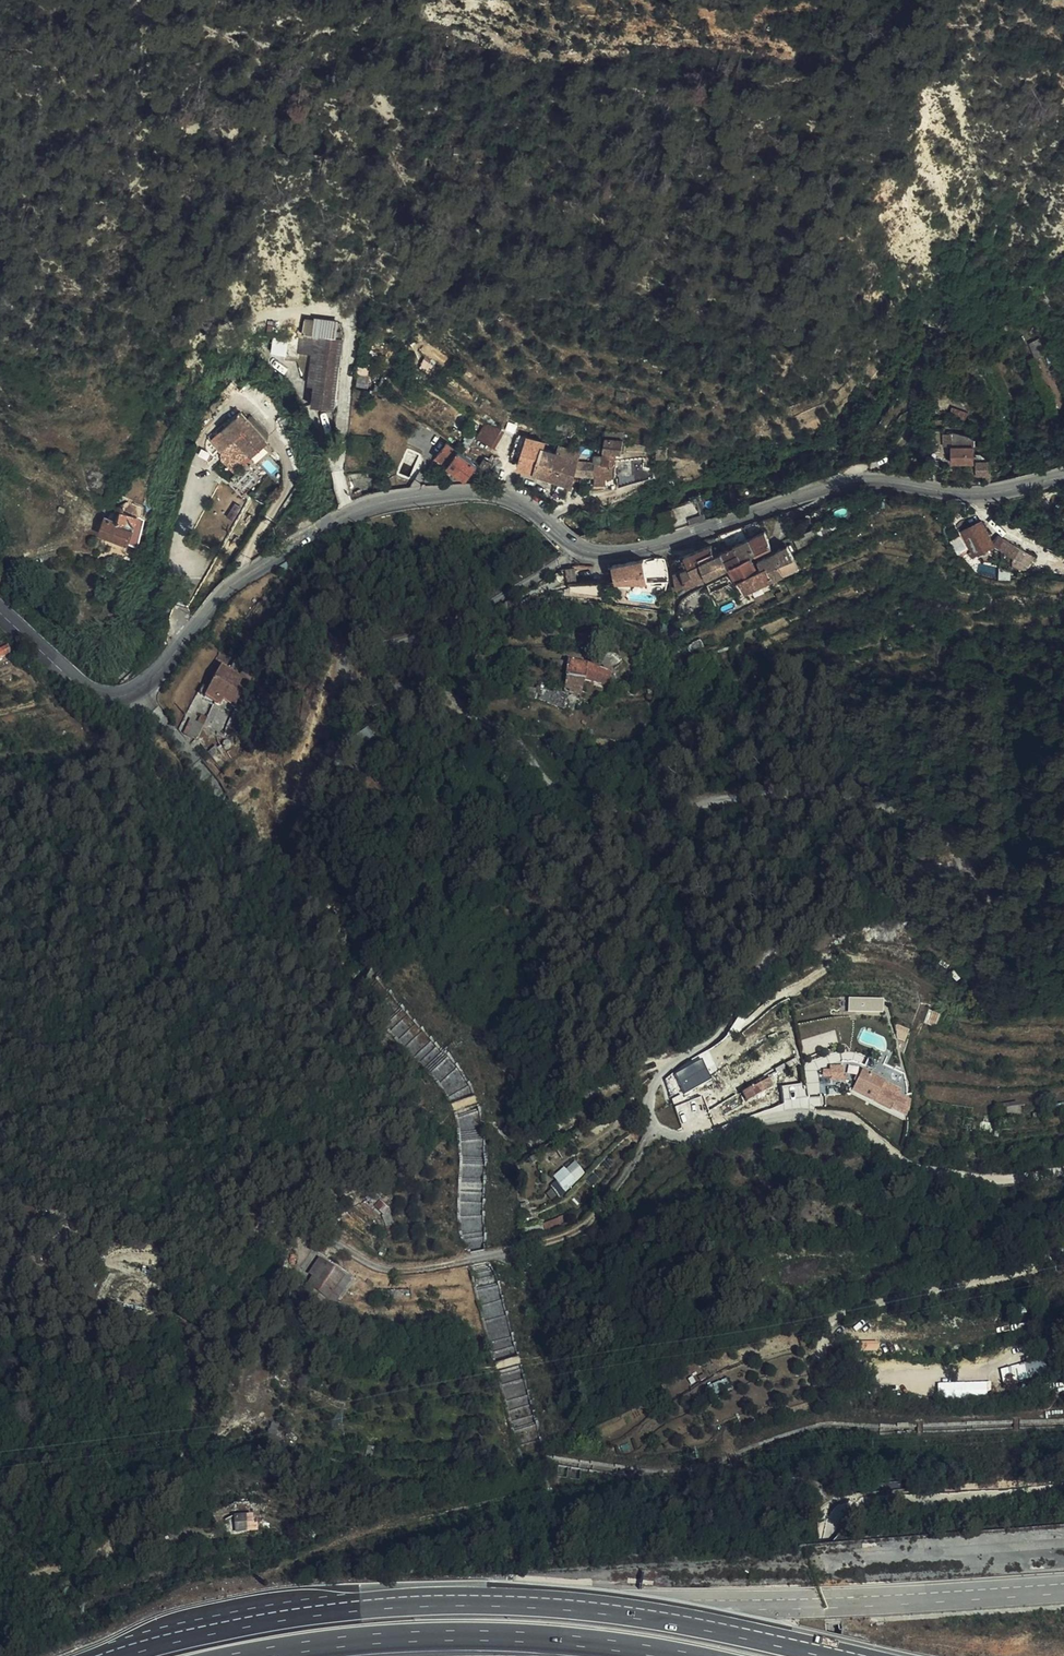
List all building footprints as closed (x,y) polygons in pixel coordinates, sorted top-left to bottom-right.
[(337,338),(338,331),(339,325),(305,321),(303,334),(337,338)] [(288,338),(287,342),(343,344),(343,338),(337,338),(303,334),(302,334),(300,339),(288,338)] [(1037,355),(1046,351),(1040,337),(1031,341),(1037,355)] [(336,407),(342,347),(287,345),(285,355),(298,357),(299,352),(313,354),(309,385),(315,385),(312,405),(336,407)] [(969,415),(953,410),(948,421),(965,426),(969,415)] [(289,412),(279,417),(286,432),(287,433),(297,427),(289,412)] [(268,443),(242,413),(231,423),(229,420),(218,430),(220,433),(212,440),(222,451),(236,438),(253,456),(268,443)] [(422,422),(416,429),(427,437),(432,430),(422,422)] [(487,423),(478,436),(494,446),(503,431),(502,430),(488,422),(487,423)] [(955,433),(946,433),(946,445),(955,445),(955,433)] [(976,438),(962,435),(955,433),(955,445),(956,463),(972,463),(977,463),(976,438)] [(101,436),(85,436),(85,440),(85,447),(102,447),(101,436)] [(605,449),(605,450),(617,451),(623,452),(623,451),(624,439),(606,437),(605,449)] [(451,463),(448,466),(468,480),(478,466),(448,444),(440,455),(451,463)] [(521,468),(535,473),(542,448),(528,444),(520,468),(521,468)] [(539,474),(554,479),(562,454),(542,448),(535,473),(539,474)] [(666,458),(668,458),(668,448),(658,449),(658,456),(658,457),(666,458)] [(618,464),(617,460),(617,451),(605,450),(604,459),(596,459),(596,461),(596,462),(604,464),(616,464),(618,464)] [(474,461),(487,470),(488,468),(492,462),(486,459),(488,456),(480,451),(474,461)] [(64,453),(61,462),(67,465),(71,456),(64,453)] [(577,482),(580,483),(583,476),(575,475),(579,460),(562,454),(554,479),(572,484),(573,481),(577,482)] [(437,458),(448,466),(451,463),(440,455),(437,458)] [(980,463),(980,474),(992,474),(992,459),(979,460),(980,463)] [(589,476),(589,461),(579,460),(575,475),(583,476),(589,476)] [(607,477),(616,477),(616,464),(604,464),(596,462),(596,477),(596,481),(602,481),(607,481),(607,477)] [(980,463),(977,463),(972,463),(972,474),(980,474),(980,463)] [(145,506),(142,520),(144,520),(150,521),(154,503),(147,496),(145,506)] [(127,545),(135,548),(142,520),(137,518),(123,514),(124,511),(122,510),(123,509),(119,507),(118,509),(117,509),(115,515),(112,514),(109,521),(105,519),(103,524),(99,534),(127,545)] [(671,509),(659,513),(662,526),(673,523),(674,523),(671,509)] [(769,529),(765,519),(757,522),(744,526),(757,554),(761,552),(768,549),(772,547),(766,531),(769,529)] [(142,520),(135,548),(137,548),(144,520),(142,520)] [(995,546),(994,544),(983,522),(964,531),(975,556),(994,546),(995,546)] [(673,523),(662,526),(664,533),(675,529),(673,523)] [(757,554),(744,526),(720,534),(727,549),(734,545),(741,561),(731,566),(734,571),(741,568),(756,561),(753,555),(757,554)] [(261,543),(269,548),(277,538),(269,532),(261,543)] [(796,539),(799,547),(814,538),(811,532),(796,539)] [(1000,535),(994,544),(995,546),(994,546),(1013,559),(1020,548),(1000,535)] [(710,557),(716,554),(712,544),(698,550),(703,562),(708,577),(717,573),(710,557)] [(779,565),(795,558),(794,556),(791,550),(793,549),(791,545),(790,546),(788,544),(773,554),(779,565)] [(734,545),(727,549),(722,551),(729,567),(731,566),(741,561),(734,545)] [(810,562),(825,554),(821,547),(805,555),(810,562)] [(703,562),(698,550),(675,559),(678,567),(688,563),(690,568),(703,562)] [(729,567),(722,551),(716,554),(710,557),(717,573),(729,567)] [(775,579),(776,579),(783,576),(784,575),(779,565),(773,554),(771,554),(759,560),(762,567),(767,565),(775,579)] [(779,565),(784,575),(799,569),(795,558),(779,565)] [(644,560),(613,566),(616,583),(634,582),(634,584),(648,583),(644,560)] [(745,576),(755,571),(759,569),(756,561),(741,568),(745,576)] [(707,578),(708,577),(703,562),(690,568),(682,571),(687,586),(707,578)] [(763,585),(775,579),(767,565),(762,567),(759,569),(755,571),(763,585)] [(569,584),(577,583),(576,566),(567,568),(569,584)] [(734,571),(738,579),(745,576),(741,568),(734,571)] [(682,589),(687,586),(682,571),(674,574),(677,591),(682,589)] [(745,593),(763,585),(755,571),(745,576),(738,579),(745,593)] [(717,607),(722,620),(743,609),(738,598),(717,607)] [(8,648),(0,652),(0,659),(11,655),(8,648)] [(526,652),(512,651),(511,664),(525,665),(526,652)] [(568,669),(565,691),(564,692),(581,696),(585,680),(586,666),(569,663),(568,669)] [(222,705),(224,701),(235,707),(254,670),(245,665),(239,677),(237,676),(221,667),(209,691),(205,697),(215,703),(216,702),(222,705)] [(586,666),(585,680),(609,686),(609,685),(610,674),(587,666),(586,666)] [(542,701),(566,708),(568,700),(553,695),(553,694),(539,690),(528,689),(527,699),(535,699),(542,701)] [(180,715),(184,717),(190,706),(186,704),(180,715)] [(206,717),(201,715),(198,723),(197,725),(202,727),(206,717)] [(184,731),(187,734),(197,738),(202,727),(197,725),(198,723),(191,720),(184,731)] [(369,730),(350,743),(356,752),(375,739),(369,730)] [(198,750),(202,754),(208,762),(213,757),(218,764),(226,758),(216,745),(208,752),(203,746),(199,749),(198,750)] [(38,753),(23,756),(24,762),(41,759),(38,753)] [(394,773),(403,765),(395,757),(386,765),(394,773)] [(386,765),(370,778),(377,787),(394,773),(386,765)] [(481,949),(494,952),(496,945),(483,941),(481,949)] [(868,1013),(869,1004),(853,1003),(853,1012),(868,1013)] [(884,1005),(869,1004),(868,1013),(883,1014),(884,1005)] [(908,1041),(911,1032),(898,1026),(900,1039),(908,1041)] [(684,1086),(695,1081),(691,1073),(680,1079),(684,1086)] [(832,1084),(832,1080),(831,1077),(816,1078),(816,1085),(832,1084)] [(774,1087),(769,1080),(744,1095),(748,1101),(774,1087)] [(875,1100),(881,1088),(875,1085),(869,1097),(875,1100)] [(791,1099),(808,1097),(806,1088),(790,1091),(791,1099)] [(907,1102),(881,1088),(875,1100),(893,1109),(894,1107),(903,1111),(907,1102)] [(763,1114),(774,1110),(771,1101),(760,1104),(763,1114)] [(1053,1107),(1055,1115),(1063,1113),(1063,1105),(1053,1107)] [(1018,1109),(1000,1111),(1000,1118),(1019,1116),(1018,1109)] [(558,1183),(569,1173),(564,1168),(554,1178),(558,1183)] [(577,1182),(569,1173),(558,1183),(566,1192),(577,1182)] [(566,1192),(558,1183),(552,1188),(560,1197),(566,1192)] [(522,1211),(530,1210),(529,1203),(521,1203),(522,1211)] [(547,1234),(562,1228),(559,1218),(544,1224),(547,1234)] [(316,1277),(310,1283),(335,1301),(349,1282),(320,1260),(311,1273),(316,1277)] [(1009,1367),(1014,1383),(1049,1372),(1044,1356),(1009,1367)] [(938,1397),(988,1396),(988,1381),(938,1382),(938,1397)] [(285,1437),(295,1443),(299,1438),(289,1432),(285,1437)] [(248,1532),(245,1517),(234,1517),(236,1533),(248,1532)]
